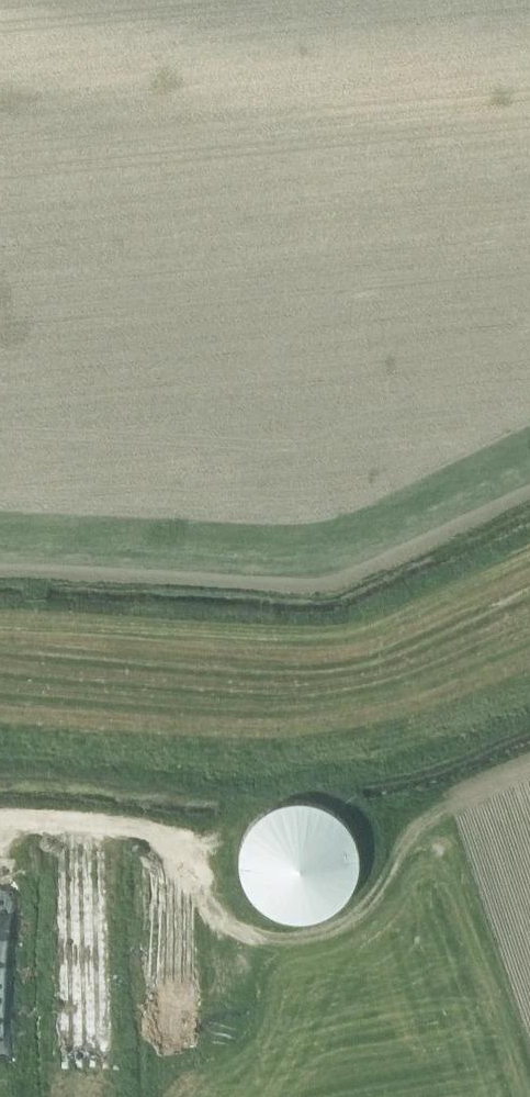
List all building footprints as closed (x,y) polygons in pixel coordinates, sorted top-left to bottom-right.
[(269,913),(300,921),(330,913),(352,891),(360,860),(352,830),(330,808),(300,800),(269,808),(247,830),(239,860),(247,891),(269,913)]
